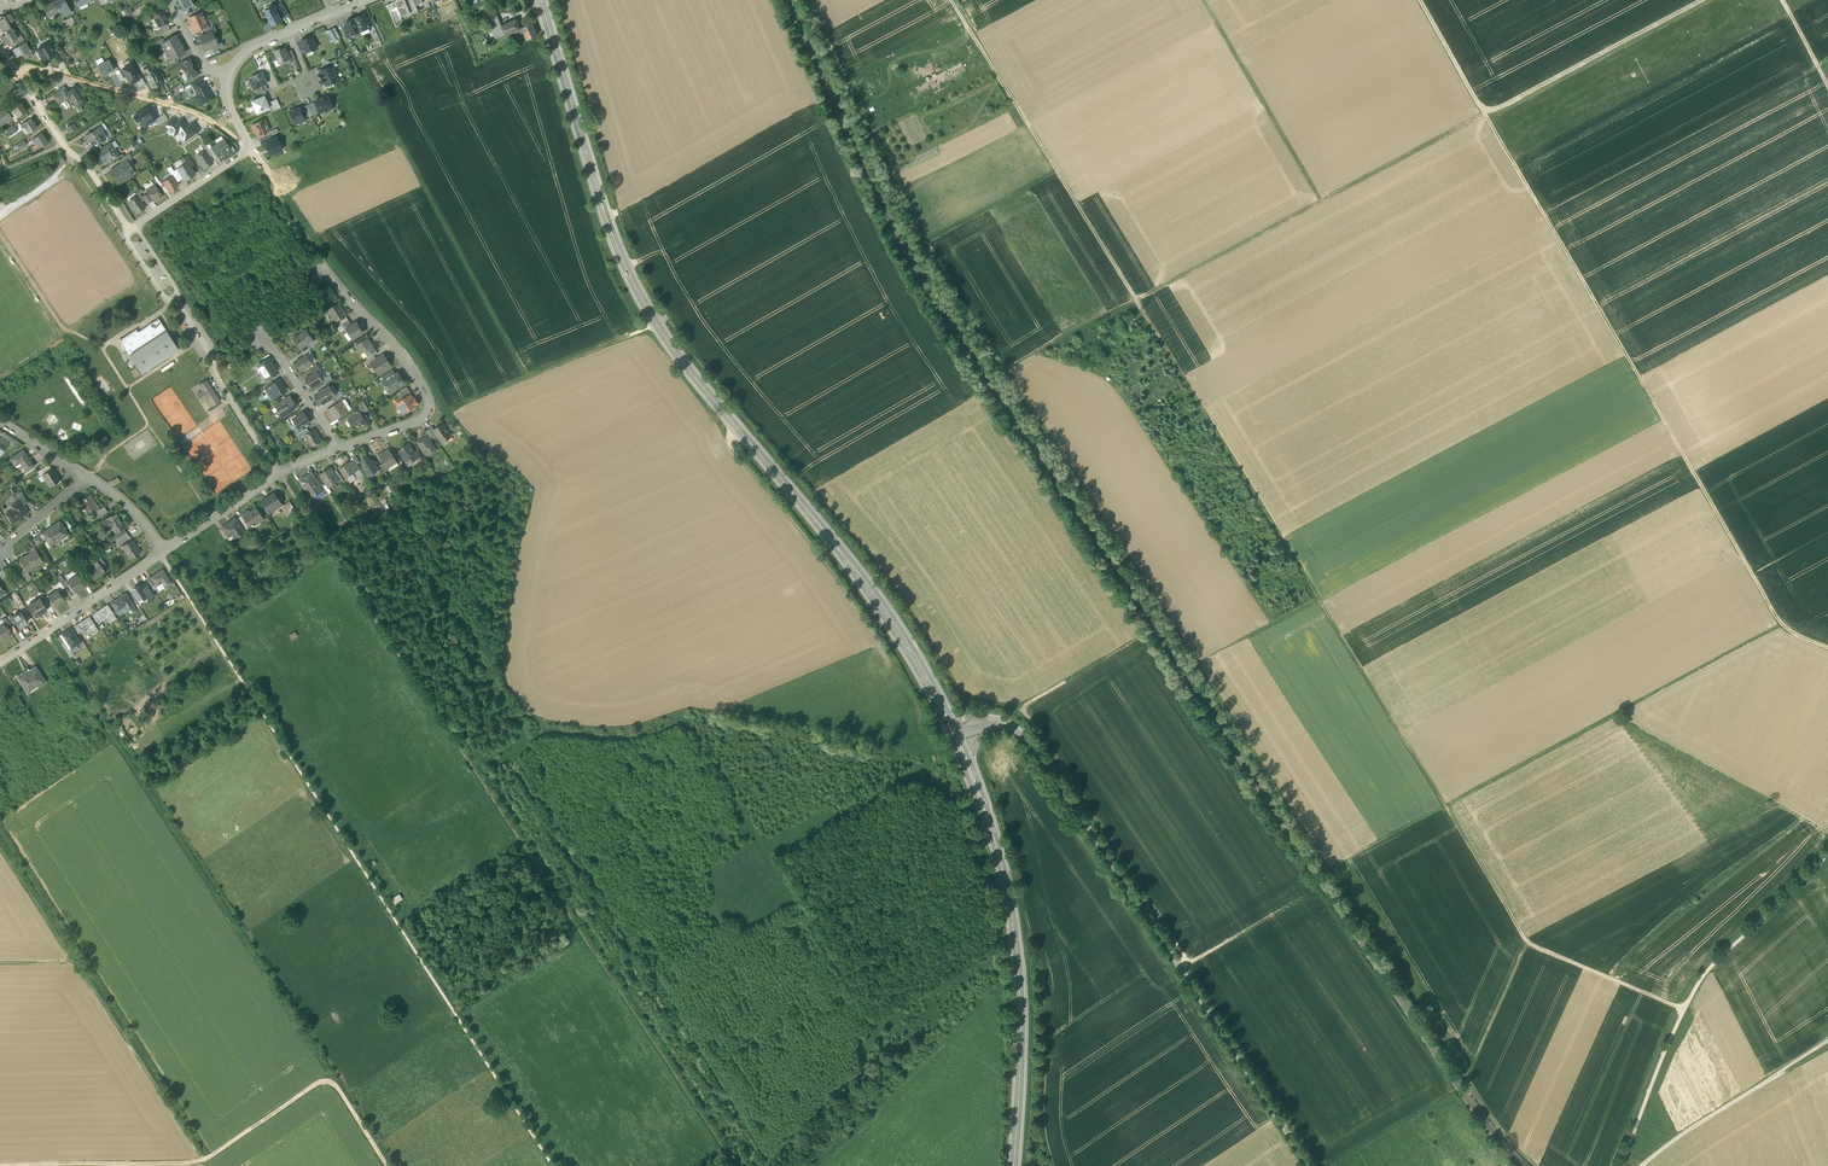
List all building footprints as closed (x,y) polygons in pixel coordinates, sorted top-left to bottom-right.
[(53,1),(58,10),(59,9),(64,6),(66,9),(69,7),(65,0),(55,0),(53,1)] [(183,10),(194,4),(191,0),(177,0),(183,10)] [(423,2),(422,0),(408,0),(405,1),(405,0),(396,0),(395,1),(401,16),(410,12),(409,10),(416,7),(416,6),(423,2)] [(53,1),(43,7),(48,17),(58,11),(58,10),(53,1)] [(275,5),(265,11),(272,25),(282,19),(276,9),(275,5)] [(284,5),(276,9),(282,18),(289,14),(284,5)] [(64,6),(59,9),(62,15),(71,11),(69,7),(66,9),(64,6)] [(162,10),(152,15),(159,27),(167,24),(166,22),(168,21),(162,10)] [(191,16),(188,18),(191,24),(204,19),(201,12),(191,16)] [(3,16),(4,17),(0,19),(0,25),(2,27),(0,28),(3,31),(4,30),(11,26),(9,23),(14,20),(10,14),(10,13),(3,16)] [(76,14),(73,16),(78,26),(82,24),(76,14)] [(363,15),(355,18),(360,31),(369,27),(365,19),(363,15)] [(492,18),(487,20),(489,24),(499,20),(497,15),(496,16),(492,18)] [(370,17),(365,19),(369,27),(373,25),(370,17)] [(355,18),(346,22),(348,26),(352,35),(360,31),(355,18)] [(204,19),(191,24),(194,31),(198,29),(207,25),(204,19)] [(502,26),(501,26),(505,34),(509,33),(519,28),(520,28),(516,19),(502,26)] [(499,20),(489,24),(495,38),(505,34),(501,26),(502,26),(499,20)] [(51,30),(46,21),(42,24),(47,32),(51,30)] [(532,23),(522,27),(524,31),(527,39),(537,35),(537,34),(537,32),(536,31),(532,23)] [(170,30),(167,24),(159,27),(161,30),(156,33),(158,36),(170,30)] [(17,38),(11,26),(4,30),(6,33),(1,36),(5,43),(10,40),(11,41),(17,38)] [(348,26),(342,29),(346,37),(352,35),(348,26)] [(335,27),(326,31),(332,42),(340,38),(335,27)] [(519,28),(509,33),(511,39),(521,35),(521,33),(519,28)] [(206,34),(199,37),(202,43),(214,38),(211,32),(211,31),(206,34)] [(21,35),(17,38),(11,41),(13,45),(16,43),(23,39),(21,35)] [(164,41),(161,43),(166,51),(180,44),(175,35),(164,41)] [(214,38),(202,43),(205,50),(212,47),(217,45),(217,44),(214,38)] [(312,38),(308,39),(306,38),(301,41),(302,42),(306,52),(312,50),(314,50),(316,49),(317,47),(312,38)] [(18,46),(13,49),(17,55),(19,56),(22,54),(25,59),(27,59),(33,55),(25,42),(18,46)] [(55,55),(48,42),(42,46),(43,47),(38,50),(43,58),(44,61),(54,55),(55,55)] [(306,52),(302,42),(297,44),(301,54),(306,52)] [(180,44),(166,51),(170,60),(174,58),(185,52),(180,44)] [(285,47),(279,50),(278,49),(273,51),(277,59),(273,61),(276,67),(279,65),(278,63),(283,61),(290,58),(287,52),(285,47)] [(66,58),(61,48),(57,50),(58,53),(62,60),(66,58)] [(292,50),(287,52),(290,58),(291,62),(296,60),(292,50)] [(62,60),(58,53),(55,55),(54,55),(59,63),(63,61),(62,60)] [(189,58),(180,63),(184,71),(193,67),(189,58)] [(103,76),(115,70),(109,59),(97,66),(103,76)] [(168,65),(166,66),(168,70),(179,64),(178,64),(179,64),(177,60),(175,61),(168,65)] [(122,69),(130,84),(135,81),(139,79),(137,76),(130,64),(122,69)] [(162,84),(151,65),(148,67),(146,64),(140,67),(147,78),(149,77),(151,80),(149,81),(153,88),(162,84)] [(329,67),(320,71),(321,74),(320,74),(322,79),(336,73),(333,65),(329,67)] [(193,67),(184,71),(189,80),(198,75),(193,67)] [(119,70),(115,71),(120,81),(124,79),(119,70)] [(260,72),(252,76),(253,78),(249,80),(252,88),(264,83),(266,82),(263,74),(261,75),(260,72)] [(336,73),(322,79),(324,83),(325,83),(326,86),(335,81),(339,80),(339,79),(336,73)] [(138,87),(145,83),(140,74),(137,76),(139,79),(135,81),(138,87)] [(201,78),(191,83),(195,89),(203,84),(204,84),(201,78)] [(264,83),(254,87),(257,94),(267,90),(264,83)] [(203,84),(195,89),(199,97),(196,99),(199,105),(212,98),(208,92),(203,84)] [(64,87),(53,95),(59,104),(65,100),(66,101),(71,98),(67,92),(64,87)] [(82,101),(73,89),(67,92),(71,98),(76,105),(82,101)] [(322,98),(320,99),(319,99),(315,101),(315,102),(318,107),(317,107),(319,112),(320,113),(326,110),(327,107),(332,105),(333,103),(332,101),(330,100),(328,95),(322,97),(322,98)] [(269,108),(263,96),(251,101),(257,113),(269,108)] [(276,99),(270,102),(273,110),(280,108),(276,99)] [(315,102),(308,105),(312,114),(312,115),(319,112),(317,107),(318,107),(315,102)] [(20,103),(9,110),(11,112),(14,110),(18,117),(26,112),(26,111),(26,112),(20,103),(21,103),(20,103)] [(308,105),(301,108),(305,118),(312,114),(308,105)] [(5,108),(0,112),(0,125),(1,126),(12,118),(5,108)] [(155,120),(147,108),(133,117),(137,121),(139,120),(144,127),(150,123),(155,120)] [(295,110),(292,109),(288,111),(294,125),(299,122),(300,120),(305,118),(301,108),(300,108),(295,110)] [(164,114),(155,120),(159,126),(168,120),(164,114)] [(37,127),(37,128),(31,119),(20,126),(22,128),(25,127),(29,133),(37,128),(37,127)] [(77,120),(74,123),(79,129),(82,127),(77,120)] [(184,141),(190,137),(184,129),(186,128),(184,124),(184,123),(182,120),(176,123),(174,120),(166,125),(169,129),(171,128),(174,133),(178,131),(184,141)] [(263,120),(251,125),(254,131),(256,130),(257,132),(256,132),(258,137),(268,132),(268,131),(269,130),(267,124),(265,125),(263,120)] [(100,121),(91,127),(93,130),(99,126),(102,124),(100,121)] [(186,128),(184,129),(190,137),(199,131),(193,123),(186,128)] [(73,125),(67,128),(70,133),(76,129),(73,125)] [(10,136),(17,131),(14,126),(6,130),(10,136)] [(93,130),(85,136),(89,141),(103,131),(99,126),(93,130)] [(103,131),(89,141),(92,146),(100,141),(106,137),(103,131)] [(42,133),(31,140),(33,143),(33,142),(35,144),(31,147),(34,151),(48,142),(42,133)] [(270,136),(260,140),(262,146),(265,144),(269,142),(268,140),(271,139),(270,136)] [(271,139),(268,140),(269,142),(265,144),(269,155),(281,150),(282,148),(280,145),(279,144),(276,137),(271,139)] [(25,140),(17,145),(19,147),(21,151),(28,146),(26,143),(25,140)] [(223,140),(212,147),(214,151),(218,157),(224,152),(225,154),(228,152),(227,150),(230,149),(228,146),(229,145),(227,141),(225,142),(223,140)] [(102,148),(96,152),(102,162),(109,157),(111,161),(119,156),(110,143),(102,148)] [(206,146),(211,153),(214,151),(212,147),(209,144),(206,146)] [(211,153),(206,146),(202,148),(204,151),(205,151),(209,157),(212,155),(211,153)] [(204,151),(196,157),(199,161),(198,161),(200,165),(201,164),(204,168),(212,162),(209,157),(205,151),(204,151)] [(214,151),(211,153),(212,155),(215,160),(219,158),(218,157),(214,151)] [(126,155),(119,160),(121,164),(127,160),(129,159),(126,155)] [(188,155),(182,159),(185,163),(187,162),(190,167),(194,164),(188,155)] [(121,164),(115,168),(115,167),(110,170),(119,184),(133,175),(129,169),(132,167),(127,160),(121,164)] [(185,163),(177,169),(185,181),(195,174),(190,167),(187,162),(185,163)] [(174,170),(170,173),(172,176),(176,183),(180,180),(174,170)] [(160,179),(162,182),(172,176),(170,173),(160,179)] [(172,176),(162,182),(169,192),(178,185),(176,183),(172,176)] [(154,185),(146,190),(153,199),(154,201),(161,196),(154,185)] [(142,197),(138,191),(135,193),(137,196),(141,202),(144,200),(142,197)] [(153,199),(148,193),(142,197),(144,200),(146,204),(153,199)] [(141,202),(137,196),(129,202),(131,206),(130,206),(133,210),(134,209),(136,213),(145,207),(141,202)] [(338,303),(329,309),(334,317),(335,316),(338,320),(346,315),(338,303)] [(158,319),(136,333),(135,331),(120,341),(131,358),(134,362),(141,374),(178,349),(158,319)] [(349,320),(342,324),(345,329),(346,328),(352,324),(349,320)] [(363,331),(357,321),(352,324),(346,328),(353,338),(354,337),(355,338),(356,337),(357,336),(363,331)] [(306,330),(294,338),(297,342),(296,343),(300,349),(313,340),(306,330)] [(318,338),(309,344),(311,347),(320,341),(318,338)] [(376,350),(367,338),(356,346),(359,351),(363,349),(368,355),(375,350),(376,350)] [(377,353),(375,350),(368,355),(365,357),(367,360),(374,355),(377,353)] [(316,360),(311,353),(308,355),(313,362),(316,360)] [(305,355),(295,361),(301,370),(313,362),(308,355),(307,354),(305,355)] [(376,358),(370,362),(371,363),(378,374),(391,366),(383,354),(376,358)] [(376,358),(374,355),(367,360),(364,362),(366,365),(371,363),(370,362),(376,358)] [(126,367),(134,362),(131,358),(123,363),(126,367)] [(260,369),(266,379),(273,374),(277,372),(269,358),(259,365),(261,368),(260,369)] [(318,365),(310,371),(312,374),(317,371),(317,372),(321,370),(318,365)] [(393,369),(382,376),(384,379),(388,376),(390,379),(395,376),(396,374),(393,369)] [(312,374),(306,378),(312,388),(323,381),(323,380),(322,379),(317,372),(317,371),(312,374)] [(264,380),(266,383),(270,380),(275,377),(273,374),(266,379),(264,380)] [(395,376),(390,379),(388,376),(384,379),(383,380),(388,388),(390,386),(393,390),(396,388),(396,386),(397,385),(400,386),(404,383),(401,379),(402,379),(399,374),(398,375),(396,374),(395,376)] [(330,375),(323,380),(323,381),(325,384),(333,379),(330,375)] [(272,383),(265,388),(265,389),(272,399),(286,390),(279,379),(272,383)] [(219,401),(206,380),(199,385),(203,391),(197,394),(200,399),(206,396),(207,398),(210,398),(214,405),(219,401)] [(266,383),(261,386),(264,390),(265,389),(265,388),(272,383),(270,380),(266,383)] [(328,387),(323,390),(322,390),(318,393),(317,396),(320,400),(323,400),(324,403),(332,398),(331,397),(335,394),(332,390),(330,391),(328,387)] [(411,394),(406,387),(400,391),(405,398),(410,394),(411,394)] [(338,392),(335,394),(331,397),(332,398),(334,401),(341,397),(338,392)] [(413,400),(410,394),(405,398),(400,401),(399,399),(397,399),(395,400),(395,402),(398,406),(399,405),(401,404),(406,411),(411,408),(413,409),(415,408),(415,405),(418,404),(415,399),(413,400)] [(280,404),(276,406),(278,410),(277,411),(281,416),(295,406),(293,403),(294,402),(290,397),(280,404)] [(277,400),(271,404),(274,408),(276,406),(280,404),(277,400)] [(336,404),(327,410),(334,420),(348,410),(341,401),(336,404)] [(365,404),(359,408),(363,414),(369,410),(365,404)] [(303,411),(292,419),(299,429),(302,427),(310,422),(303,411)] [(360,412),(348,420),(349,419),(352,424),(351,425),(354,429),(362,424),(362,423),(366,421),(360,412)] [(443,423),(438,427),(439,428),(435,431),(434,431),(437,435),(442,442),(444,441),(446,442),(449,440),(449,437),(451,436),(443,423)] [(435,431),(432,426),(428,429),(433,437),(433,438),(437,435),(434,431),(435,431)] [(299,429),(294,432),(296,435),(302,431),(304,430),(302,427),(299,429)] [(314,429),(305,435),(313,447),(322,441),(314,429)] [(433,437),(428,429),(424,432),(426,436),(427,435),(430,439),(433,437)] [(296,435),(299,439),(305,435),(302,431),(296,435)] [(426,436),(421,439),(417,441),(418,441),(417,442),(424,453),(428,450),(431,454),(437,450),(430,439),(427,435),(426,436)] [(2,454),(10,441),(4,438),(2,441),(2,442),(0,441),(0,453),(2,454)] [(409,443),(404,446),(404,448),(399,451),(406,462),(409,460),(412,461),(417,458),(418,457),(414,452),(409,443)] [(394,456),(389,449),(379,456),(383,463),(388,470),(388,469),(387,467),(397,461),(398,463),(394,456)] [(423,459),(417,450),(414,452),(418,457),(417,458),(419,462),(423,459)] [(24,451),(11,459),(15,465),(20,461),(26,472),(34,467),(24,451)] [(374,461),(366,457),(362,459),(363,468),(365,468),(365,469),(368,473),(377,468),(374,463),(373,463),(374,461)] [(357,464),(353,460),(349,462),(355,472),(359,469),(357,464)] [(346,464),(340,468),(346,477),(355,472),(349,462),(348,462),(346,464)] [(48,465),(37,472),(40,476),(43,475),(44,474),(51,470),(48,465)] [(377,468),(378,469),(381,474),(385,472),(380,465),(377,468)] [(336,476),(330,467),(330,468),(329,467),(324,470),(325,471),(320,474),(326,483),(329,487),(339,480),(336,476)] [(51,470),(44,474),(48,479),(46,480),(50,487),(61,480),(53,468),(51,470)] [(319,486),(311,474),(308,476),(307,476),(304,477),(304,479),(301,481),(311,496),(321,489),(320,487),(319,486)] [(381,491),(377,494),(381,499),(387,496),(385,493),(383,494),(381,491)] [(28,503),(21,492),(17,494),(24,505),(28,503)] [(274,492),(260,501),(268,513),(281,504),(274,492)] [(91,496),(85,499),(80,502),(89,516),(99,509),(95,503),(95,502),(91,496)] [(288,499),(282,503),(289,513),(295,509),(288,499)] [(20,501),(11,507),(13,509),(5,514),(11,524),(28,513),(20,501)] [(104,507),(96,512),(100,517),(107,513),(104,507)] [(248,510),(244,513),(245,514),(242,516),(249,527),(252,525),(252,526),(253,525),(253,524),(256,523),(255,522),(258,520),(259,522),(263,519),(255,507),(249,511),(248,510)] [(116,513),(101,522),(105,530),(111,526),(115,533),(123,528),(125,527),(116,513)] [(249,527),(242,516),(239,519),(246,529),(249,527)] [(235,519),(222,527),(228,536),(233,533),(236,537),(243,532),(235,519)] [(60,522),(42,533),(43,533),(46,538),(51,546),(56,543),(55,541),(67,533),(60,522)] [(228,536),(222,527),(218,530),(225,539),(228,536)] [(123,528),(115,533),(111,536),(115,541),(127,533),(123,528)] [(127,533),(115,541),(117,545),(129,537),(127,533)] [(39,536),(33,539),(37,545),(43,542),(42,540),(39,536)] [(132,539),(122,546),(130,559),(140,552),(132,539)] [(85,549),(88,554),(94,551),(90,545),(85,549)] [(36,550),(20,560),(25,569),(37,562),(38,565),(43,562),(36,550)] [(102,560),(98,554),(94,557),(97,560),(99,563),(102,560)] [(97,560),(86,566),(87,567),(88,566),(96,578),(94,579),(95,579),(105,573),(103,570),(104,569),(103,568),(102,568),(99,563),(97,560)] [(171,583),(166,576),(165,576),(161,570),(147,580),(151,586),(154,584),(155,586),(162,582),(165,587),(171,583)] [(27,571),(23,573),(27,579),(31,577),(27,571)] [(77,574),(68,580),(69,581),(75,592),(84,586),(77,574)] [(143,582),(129,591),(133,598),(136,596),(137,598),(143,594),(146,599),(153,595),(148,587),(147,588),(143,582)] [(162,582),(155,586),(158,592),(165,587),(162,582)] [(49,596),(53,604),(54,605),(63,599),(57,590),(49,596)] [(129,600),(125,594),(110,603),(115,610),(118,608),(119,610),(125,606),(130,613),(132,613),(135,612),(135,609),(134,607),(130,599),(129,600)] [(143,594),(137,598),(136,598),(140,603),(146,599),(143,594)] [(49,596),(48,595),(45,598),(50,606),(53,604),(49,596)] [(40,598),(28,606),(35,616),(40,613),(40,614),(47,609),(46,608),(41,600),(40,598)] [(50,606),(45,598),(41,600),(46,608),(50,606)] [(22,602),(18,604),(25,615),(29,613),(22,602)] [(106,605),(95,613),(99,619),(99,620),(100,621),(106,617),(110,623),(116,619),(111,611),(110,612),(106,605)] [(21,611),(13,617),(19,627),(27,621),(21,611)] [(13,625),(7,616),(2,619),(4,623),(5,623),(8,628),(13,625)] [(88,617),(77,625),(81,631),(81,632),(82,633),(88,629),(92,635),(98,631),(93,623),(92,623),(88,617)] [(0,626),(0,632),(4,638),(11,633),(8,628),(5,623),(4,623),(0,626)] [(71,628),(61,635),(65,642),(70,649),(76,645),(80,643),(71,628)] [(288,635),(291,639),(297,635),(293,630),(288,635)] [(76,645),(70,649),(72,653),(79,649),(76,645)] [(35,668),(25,675),(24,673),(18,677),(28,692),(32,689),(31,688),(37,684),(38,686),(44,682),(35,668)] [(123,728),(118,731),(125,742),(130,739),(123,728)] [(394,904),(402,899),(399,893),(391,898),(394,904)]
